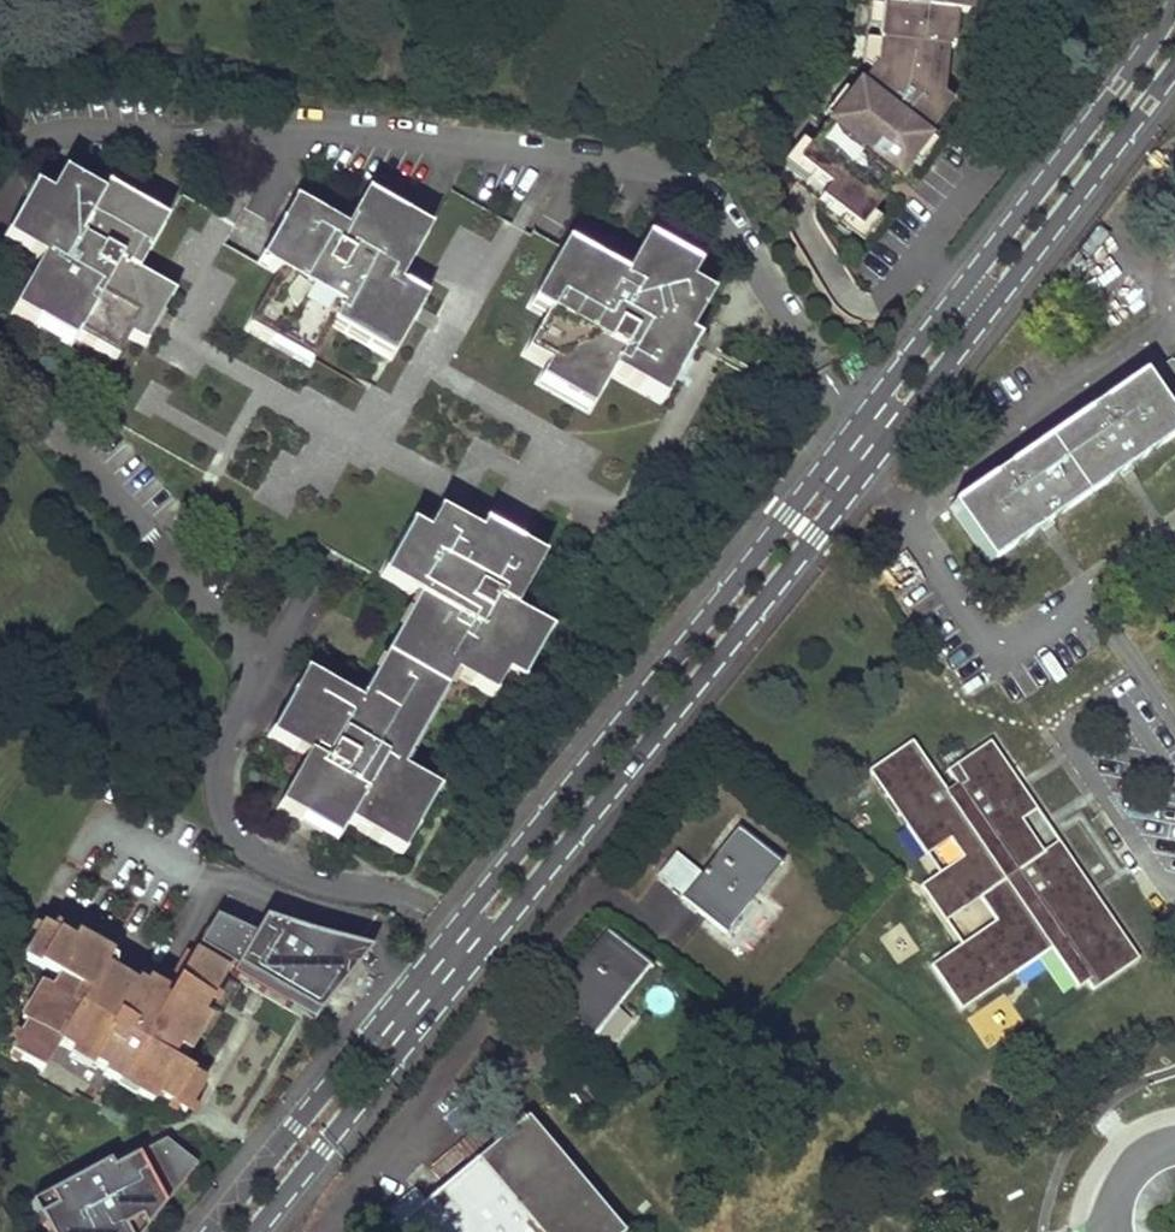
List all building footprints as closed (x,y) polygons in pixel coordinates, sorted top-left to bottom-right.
[(803,164),(829,191),(821,200),(859,227),(946,114),(939,103),(941,52),(952,50),(953,16),(966,16),(968,0),(882,0),(875,67),(803,164)] [(0,222),(0,255),(23,267),(0,310),(0,323),(58,354),(62,342),(83,353),(104,365),(119,343),(134,352),(145,347),(176,296),(138,274),(163,223),(127,202),(108,190),(100,201),(60,176),(44,180),(31,204),(16,194),(0,222)] [(252,260),(247,268),(271,279),(241,333),(311,368),(332,331),(389,362),(424,300),(398,287),(428,232),(360,194),(336,237),(282,208),(252,260)] [(556,251),(521,312),(541,324),(518,361),(549,378),(541,394),(588,424),(613,379),(663,408),(676,381),(695,346),(696,344),(687,339),(708,298),(689,287),(695,271),(640,243),(615,286),(556,251)] [(988,553),(1174,426),(1174,416),(1161,397),(1174,387),(1174,353),(1174,351),(1145,372),(1141,367),(950,497),(988,553)] [(299,687),(267,746),(301,764),(270,819),(330,852),(339,835),(398,868),(436,800),(392,776),(443,683),(488,707),(501,683),(521,694),(552,639),(512,617),(541,563),(482,531),(474,544),(435,523),(420,549),(403,540),(382,578),(375,591),(417,613),(358,719),(299,687)] [(933,964),(963,1008),(1053,947),(1086,995),(1141,957),(1061,839),(1045,850),(1023,818),(1039,808),(992,740),(940,775),(915,739),(871,769),(928,853),(952,837),(965,856),(923,884),(948,920),(994,888),(1010,912),(933,964)] [(778,866),(735,832),(701,875),(682,900),(724,934),(778,866)] [(655,879),(682,900),(701,875),(675,854),(655,879)] [(225,912),(208,941),(245,964),(240,972),(322,1018),(381,947),(273,915),(264,929),(225,912)] [(101,965),(38,929),(20,961),(54,981),(46,994),(43,992),(7,1055),(39,1074),(55,1045),(102,1073),(100,1076),(116,1085),(119,1079),(181,1114),(200,1083),(166,1063),(174,1049),(177,1051),(221,973),(189,955),(160,1005),(113,978),(109,984),(95,976),(101,965)] [(650,967),(609,933),(550,1004),(592,1038),(650,967)] [(394,1229),(396,1231),(621,1231),(527,1118),(502,1139),(394,1229)] [(41,1202),(48,1215),(31,1224),(36,1231),(146,1231),(195,1171),(162,1145),(121,1167),(105,1176),(101,1169),(41,1202)] [(117,1158),(100,1167),(101,1169),(105,1176),(121,1167),(117,1158)] [(41,1202),(24,1211),(31,1224),(48,1215),(41,1202)]
